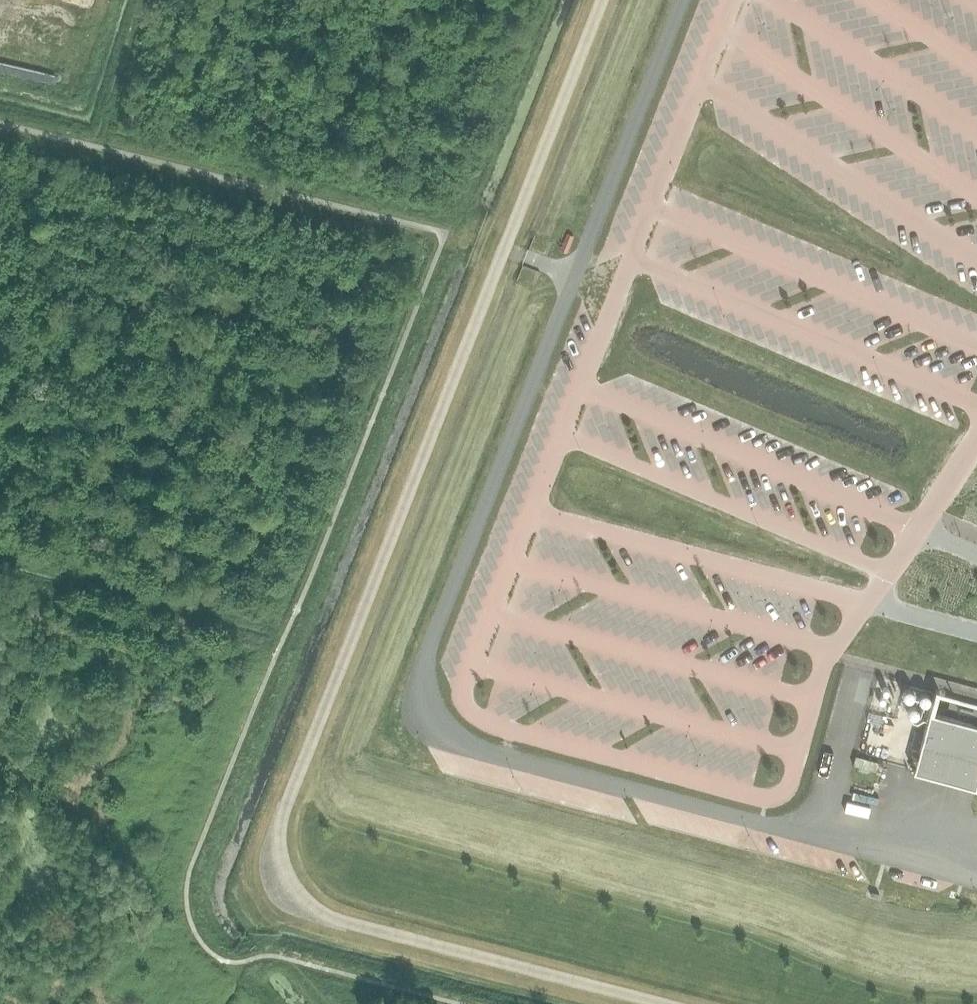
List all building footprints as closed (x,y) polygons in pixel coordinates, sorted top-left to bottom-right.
[(929,711),(919,749),(976,765),(976,724),(933,712),(929,711)] [(859,787),(856,795),(879,803),(882,794),(859,787)]
